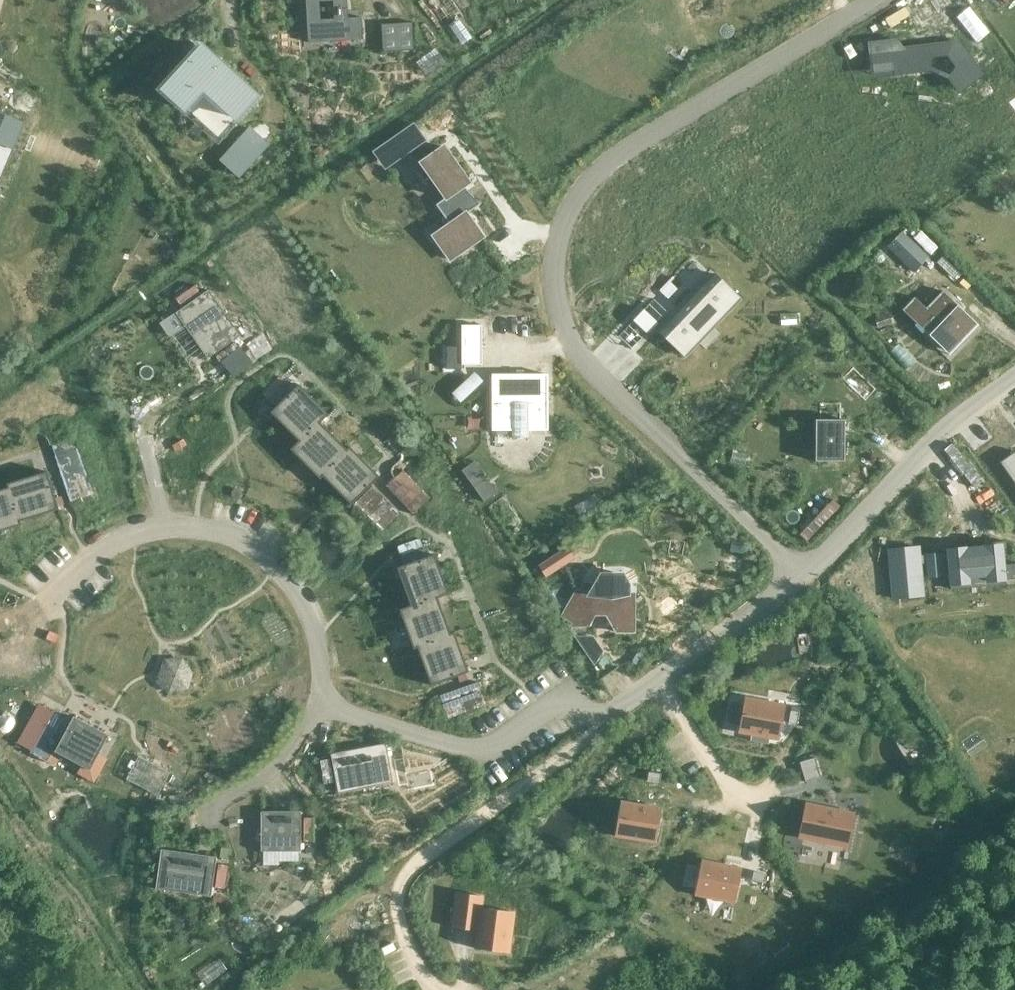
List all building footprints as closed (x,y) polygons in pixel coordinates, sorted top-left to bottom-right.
[(363,39),(362,17),(348,18),(347,0),(306,0),(308,43),(363,39)] [(1008,16),(996,0),(978,0),(995,25),(1008,16)] [(414,22),(382,23),(383,52),(415,50),(414,22)] [(897,40),(869,43),(871,65),(892,63),(894,73),(930,69),(949,77),(958,90),(968,86),(981,75),(958,43),(939,45),(933,44),(932,46),(904,50),(897,40)] [(163,91),(185,110),(204,90),(236,119),(256,98),(202,49),(163,91)] [(0,112),(0,161),(18,120),(0,112)] [(413,124),(387,143),(399,159),(425,141),(413,124)] [(232,147),(221,158),(239,175),(267,145),(255,134),(238,153),(232,147)] [(444,147),(421,163),(446,198),(436,205),(450,224),(433,236),(450,260),(483,237),(467,214),(477,207),(463,188),(469,183),(444,147)] [(907,237),(893,252),(920,277),(933,262),(907,237)] [(944,256),(938,262),(953,278),(959,271),(944,256)] [(669,324),(660,334),(682,355),(738,295),(716,274),(669,324)] [(208,359),(241,336),(209,290),(176,313),(208,359)] [(944,350),(973,320),(943,291),(924,310),(916,304),(907,314),(944,350)] [(654,310),(644,321),(659,335),(660,334),(669,324),(654,310)] [(160,329),(168,344),(178,339),(170,324),(160,329)] [(482,329),(462,329),(462,361),(482,361),(482,329)] [(548,374),(492,375),(492,431),(548,430),(548,374)] [(271,413),(299,441),(291,449),(291,450),(328,414),(299,384),(271,413)] [(824,403),(823,420),(816,420),(816,461),(844,461),(845,403),(824,403)] [(291,450),(320,479),(351,448),(350,447),(347,450),(320,423),(329,414),(328,414),(291,450)] [(351,448),(320,479),(321,479),(323,477),(352,505),(380,477),(351,448)] [(1000,463),(1014,484),(1014,452),(1000,463)] [(59,510),(48,472),(8,484),(21,525),(22,525),(21,521),(59,510)] [(497,493),(484,474),(471,483),(485,501),(497,493)] [(8,484),(7,484),(8,488),(0,490),(0,532),(21,525),(8,484)] [(794,539),(804,549),(835,520),(825,510),(794,539)] [(926,577),(946,575),(944,562),(948,561),(951,589),(970,588),(970,585),(986,584),(987,586),(1006,584),(1006,580),(1014,579),(1014,564),(1004,565),(1004,556),(1007,556),(1006,541),(990,542),(991,546),(947,550),(947,553),(920,556),(920,547),(888,550),(892,599),(924,596),(921,564),(925,563),(926,577)] [(449,593),(434,554),(397,568),(411,605),(400,610),(400,611),(449,593)] [(557,555),(539,567),(546,577),(563,566),(557,555)] [(590,595),(589,597),(577,591),(562,617),(574,623),(572,626),(588,626),(594,615),(606,615),(617,632),(635,632),(634,594),(590,595)] [(451,634),(438,598),(449,594),(449,593),(400,611),(414,648),(455,633),(454,632),(451,634)] [(418,648),(432,686),(469,672),(455,633),(414,648),(414,649),(418,648)] [(594,637),(575,637),(595,666),(600,658),(595,652),(601,648),(594,637)] [(154,671),(158,702),(184,699),(180,668),(154,671)] [(745,698),(739,732),(779,740),(785,705),(745,698)] [(799,712),(790,710),(788,723),(797,724),(799,712)] [(55,752),(91,771),(109,735),(74,716),(55,752)] [(338,793),(393,783),(386,743),(331,754),(338,793)] [(800,762),(805,782),(821,778),(815,758),(800,762)] [(648,781),(660,783),(661,774),(649,772),(648,781)] [(620,801),(614,836),(655,842),(660,808),(620,801)] [(855,813),(805,803),(798,837),(848,847),(855,813)] [(301,851),(301,811),(261,811),(261,851),(301,851)] [(217,857),(161,849),(156,889),(211,897),(217,857)] [(695,895),(735,903),(742,869),(702,860),(695,895)] [(452,927),(477,931),(475,948),(509,953),(514,912),(481,908),(483,896),(456,893),(452,927)]
